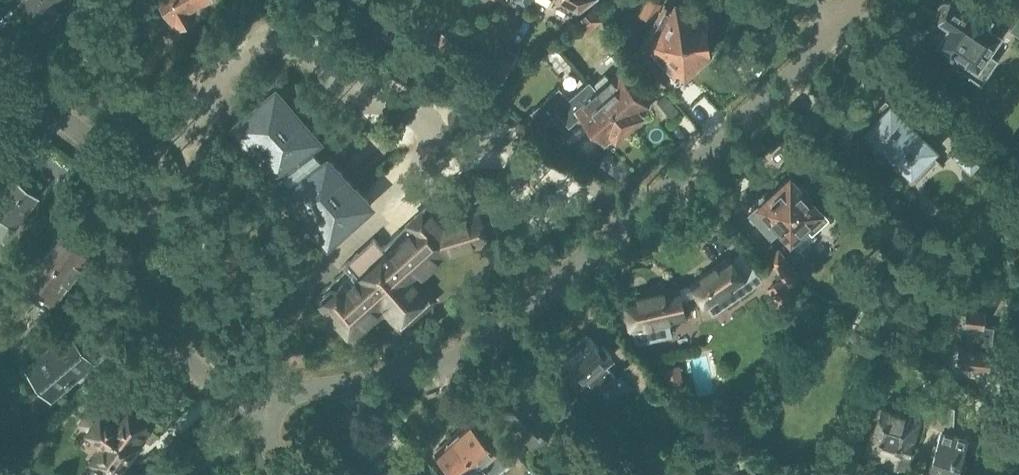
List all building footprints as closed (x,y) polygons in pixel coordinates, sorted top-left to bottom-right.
[(55,7),(60,0),(20,0),(17,5),(30,14),(28,17),(48,31),(62,11),(55,7)] [(178,25),(197,14),(193,6),(204,0),(164,0),(178,25)] [(560,4),(578,13),(594,0),(563,0),(560,4)] [(657,0),(649,0),(641,14),(651,20),(661,3),(657,0)] [(939,12),(940,13),(941,14),(938,19),(947,25),(936,41),(960,58),(956,65),(982,82),(999,58),(991,53),(1004,33),(990,24),(995,17),(973,2),(968,10),(954,0),(951,0),(950,2),(948,1),(947,1),(945,1),(944,1),(943,1),(941,2),(940,3),(939,4),(939,5),(938,6),(938,8),(938,9),(939,11),(939,12)] [(671,7),(666,5),(646,43),(646,44),(718,33),(716,22),(711,19),(706,19),(677,3),(674,8),(671,7)] [(592,7),(575,21),(587,34),(603,20),(592,7)] [(1010,29),(1018,35),(1018,17),(1010,29)] [(445,63),(456,39),(442,32),(430,56),(445,63)] [(719,42),(718,33),(646,44),(675,75),(681,69),(685,73),(712,49),(711,47),(714,47),(719,43),(719,42)] [(506,47),(489,74),(503,83),(520,55),(506,47)] [(671,79),(657,64),(648,72),(662,87),(671,79)] [(597,87),(598,88),(629,124),(641,113),(639,111),(647,103),(634,88),(619,69),(610,78),(609,77),(597,87)] [(320,134),(307,120),(316,106),(273,78),(264,91),(267,93),(232,124),(277,173),(280,170),(293,185),(284,193),(328,242),(372,203),(328,154),(324,157),(311,142),(320,134)] [(558,111),(569,124),(581,113),(605,140),(614,132),(616,135),(629,124),(598,88),(597,87),(596,88),(590,81),(570,99),(559,86),(532,110),(544,124),(558,111)] [(875,135),(900,160),(899,161),(918,180),(939,158),(932,151),(941,141),(913,114),(908,120),(899,111),(899,110),(886,97),(861,124),(874,137),(875,135)] [(971,172),(983,160),(965,142),(953,154),(971,172)] [(749,213),(771,237),(781,228),(791,240),(808,225),(813,230),(829,216),(791,174),(771,192),(764,195),(761,198),(758,204),(753,209),(749,213)] [(5,240),(15,227),(39,194),(15,176),(3,192),(0,190),(0,236),(5,240)] [(521,188),(513,178),(503,187),(512,196),(521,188)] [(322,300),(323,301),(321,303),(354,339),(388,308),(398,319),(426,295),(415,283),(447,255),(491,242),(482,211),(467,215),(468,218),(443,225),(429,211),(422,210),(382,246),(374,237),(342,265),(352,276),(344,283),(334,291),(333,290),(332,291),(329,291),(323,296),(322,300)] [(61,233),(32,272),(20,288),(49,309),(89,254),(61,233)] [(779,248),(766,258),(790,287),(791,286),(792,287),(802,279),(801,277),(802,276),(779,248)] [(678,285),(624,297),(632,331),(633,331),(636,343),(672,334),(670,322),(686,319),(681,297),(698,293),(706,305),(745,279),(729,255),(690,282),(691,283),(679,286),(678,285)] [(767,289),(786,315),(801,305),(782,278),(767,289)] [(967,345),(963,344),(961,364),(1003,369),(1006,351),(998,350),(998,348),(992,347),(995,326),(985,324),(987,306),(967,304),(965,325),(969,325),(967,345)] [(569,373),(578,384),(586,378),(596,391),(616,375),(606,362),(613,356),(603,344),(600,347),(588,333),(561,355),(573,370),(569,373)] [(68,355),(71,353),(62,342),(22,377),(45,404),(60,391),(61,392),(65,389),(64,388),(85,369),(76,359),(73,361),(68,355)] [(662,368),(666,384),(668,384),(670,390),(685,386),(680,364),(662,368)] [(520,425),(525,431),(521,434),(533,447),(545,435),(546,436),(549,432),(547,429),(561,416),(545,399),(541,404),(523,385),(510,397),(512,399),(500,411),(517,428),(520,425)] [(882,406),(871,403),(862,400),(856,421),(875,427),(867,454),(884,459),(905,465),(920,416),(882,404),(882,406)] [(102,413),(94,407),(82,424),(90,430),(88,433),(104,445),(92,461),(111,474),(110,474),(138,474),(140,473),(125,462),(149,428),(142,423),(144,421),(123,406),(117,403),(111,404),(106,408),(102,413)] [(942,429),(927,474),(965,474),(966,459),(962,457),(968,437),(954,432),(955,406),(944,403),(932,423),(942,429)] [(454,437),(480,466),(489,458),(497,467),(512,453),(502,442),(494,449),(469,422),(454,437)] [(460,474),(473,474),(472,474),(480,466),(454,437),(438,452),(460,474)] [(395,463),(382,474),(406,474),(395,463)]
